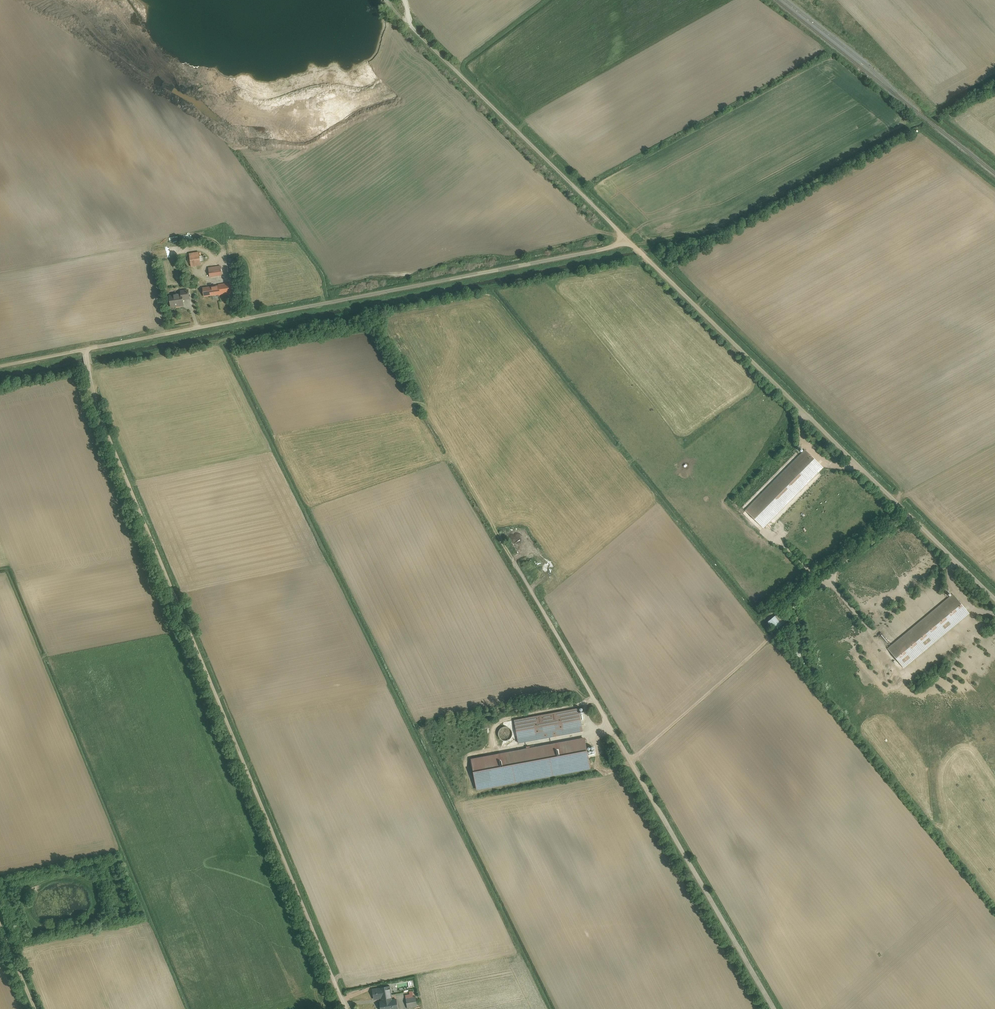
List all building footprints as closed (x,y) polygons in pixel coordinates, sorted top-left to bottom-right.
[(199,251),(189,253),(191,268),(201,266),(199,251)] [(230,275),(236,274),(235,260),(228,261),(230,275)] [(208,269),(209,277),(222,275),(221,267),(208,269)] [(231,282),(202,287),(204,296),(217,294),(217,295),(233,293),(231,282)] [(170,300),(172,310),(185,307),(183,301),(189,300),(188,293),(180,295),(180,298),(170,300)] [(744,512),(761,529),(824,469),(807,451),(744,512)] [(889,648),(903,667),(967,616),(952,597),(889,648)] [(781,612),(770,620),(777,629),(787,620),(781,612)] [(583,731),(578,707),(514,718),(518,743),(583,731)] [(513,737),(513,736),(513,734),(512,733),(511,732),(510,731),(509,730),(508,729),(506,729),(505,729),(504,729),(503,730),(501,731),(500,732),(500,733),(499,735),(499,736),(499,738),(500,739),(500,740),(501,741),(503,742),(504,742),(505,743),(506,743),(507,743),(508,742),(510,742),(511,741),(512,740),(512,738),(513,737)] [(471,760),(477,791),(592,770),(586,739),(471,760)] [(398,1008),(397,999),(393,1000),(390,986),(374,989),(376,998),(382,997),(383,1004),(380,1004),(381,1008),(397,1008),(398,1008)] [(418,998),(417,991),(405,994),(407,1008),(416,1007),(414,998),(418,998)]
